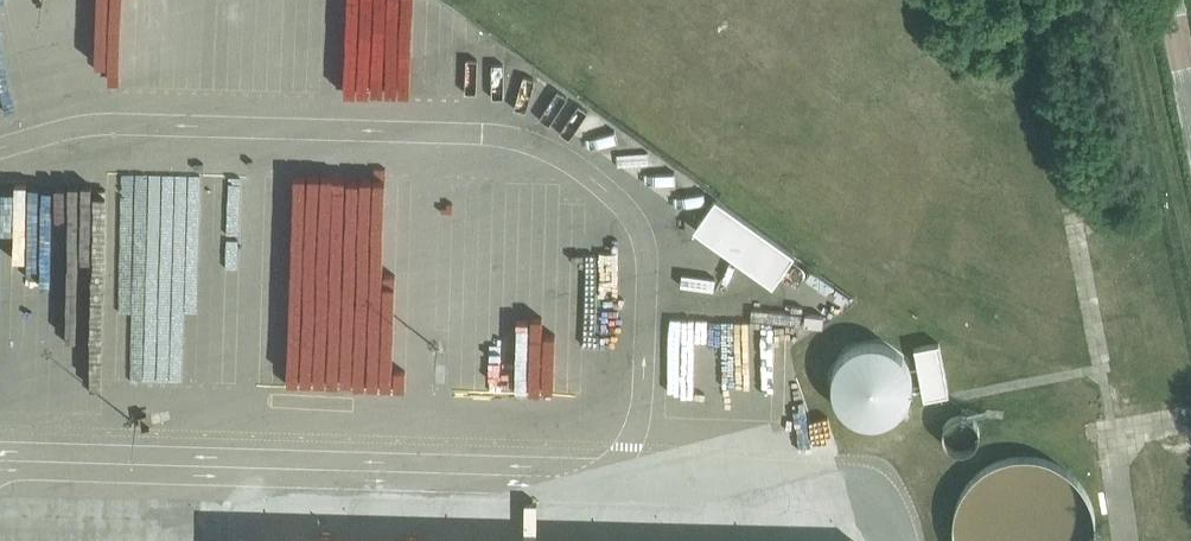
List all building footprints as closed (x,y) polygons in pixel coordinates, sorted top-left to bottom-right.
[(122,88),(195,91),(197,52),(214,53),(214,69),(233,70),(236,0),(110,0),(109,32),(125,33),(122,88)] [(254,93),(500,103),(503,46),(486,45),(487,33),(462,32),(463,10),(408,8),(409,0),(258,0),(254,93)] [(132,343),(373,348),(377,217),(352,217),(353,176),(155,172),(154,183),(136,183),(132,343)] [(795,254),(768,235),(717,199),(699,224),(777,279),(795,254)] [(914,380),(915,373),(914,363),(911,356),(907,349),(902,343),(897,338),(889,334),(882,331),(874,330),(865,331),(858,333),(850,337),(844,342),(838,348),(834,355),(831,363),(830,372),(831,379),(833,388),(837,395),(842,402),(849,407),(854,410),(862,413),(870,415),(878,414),(886,412),(895,408),(902,403),(907,396),(911,390),(914,380)] [(949,393),(939,342),(914,347),(924,398),(949,393)] [(1094,516),(1093,504),(1089,491),(1083,479),(1074,468),(1063,460),(1054,455),(1039,450),(1029,449),(1017,449),(1003,453),(989,460),(980,467),(971,478),(965,489),(961,500),(959,515),(960,527),(963,540),(1089,540),(1092,530),(1094,516)]
